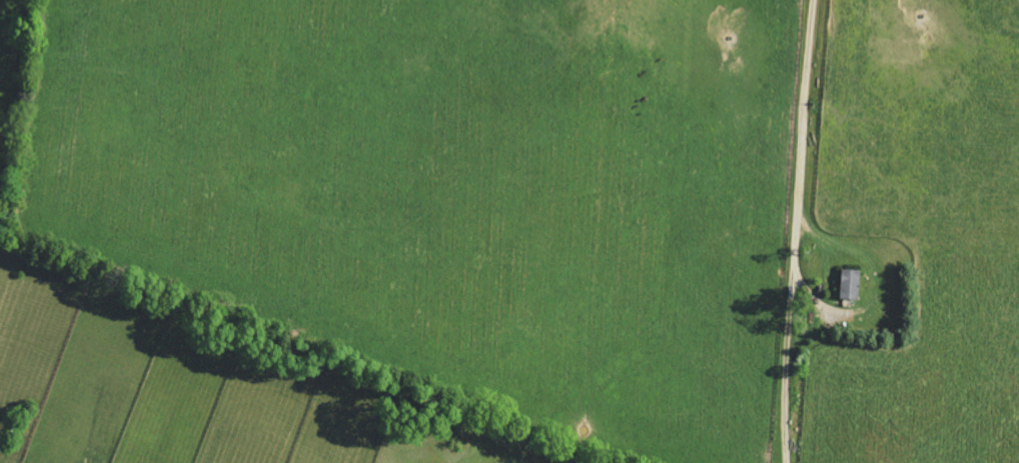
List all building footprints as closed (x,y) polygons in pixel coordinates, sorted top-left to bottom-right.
[(839,299),(858,299),(859,270),(840,269),(839,299)]
